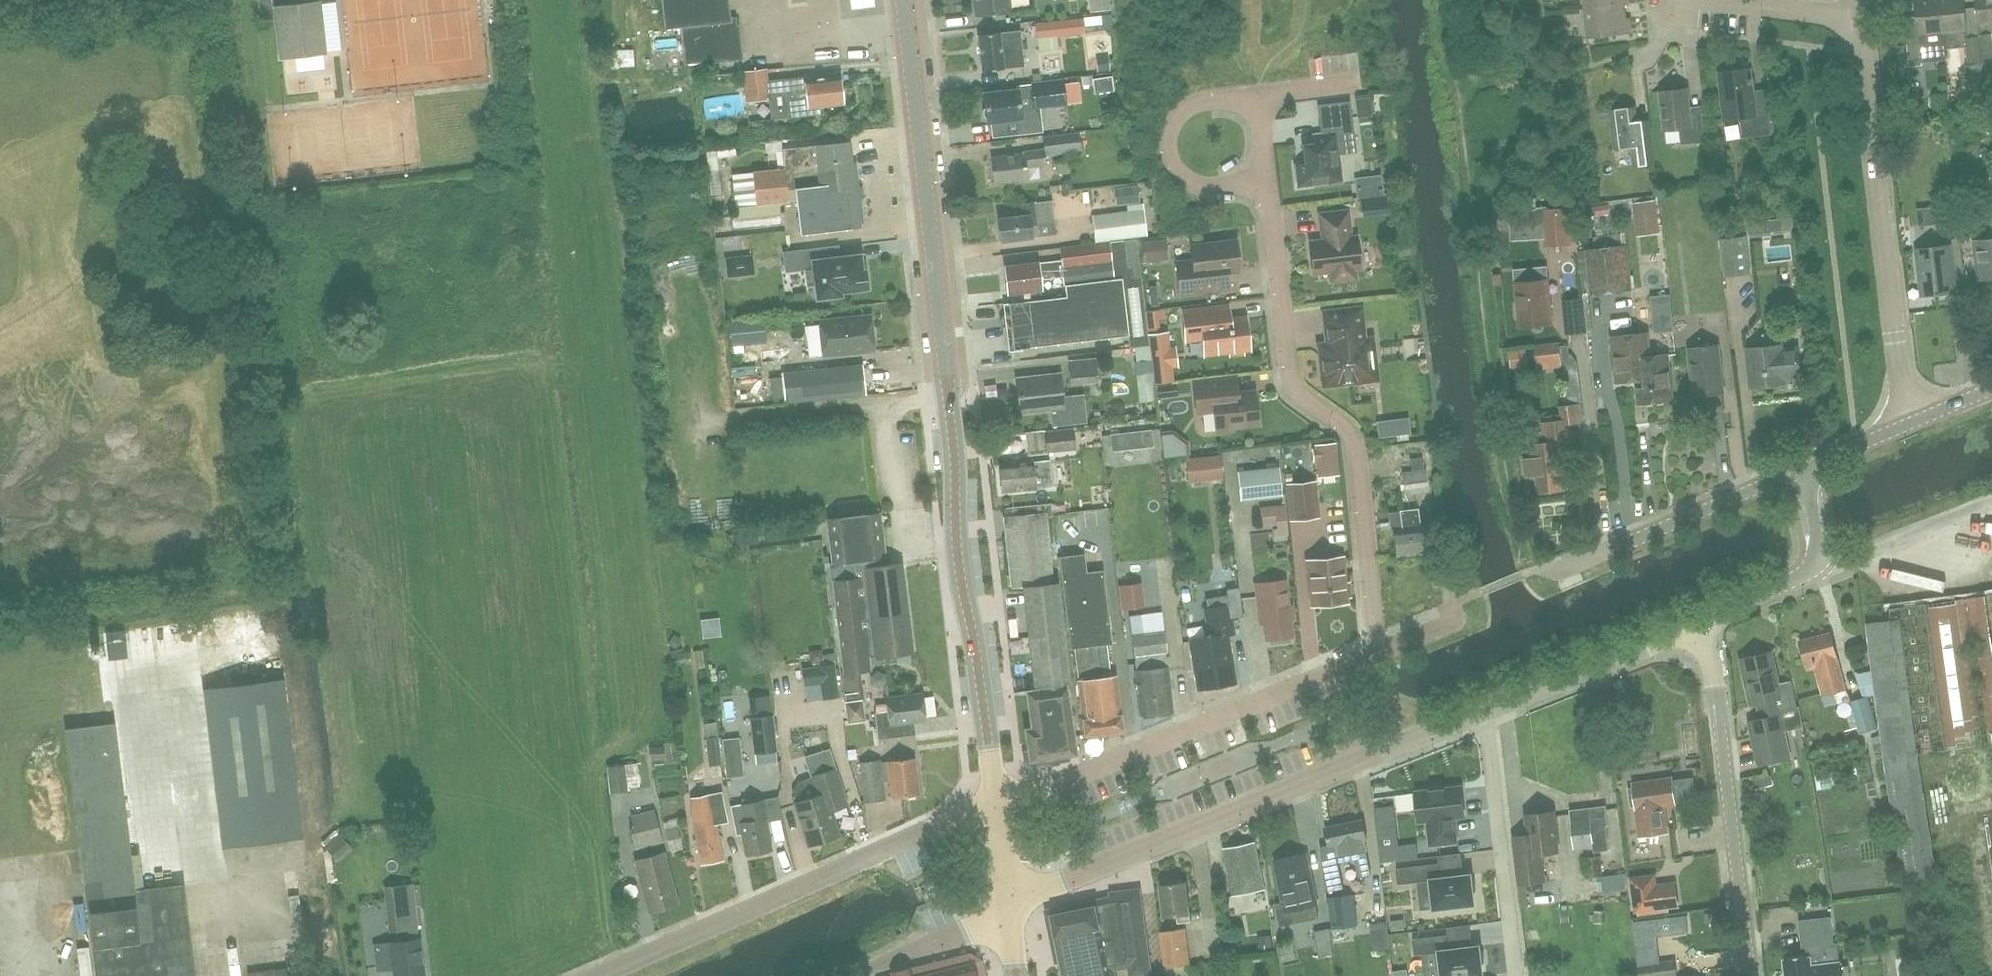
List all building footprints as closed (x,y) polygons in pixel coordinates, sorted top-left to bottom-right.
[(742,57),(737,16),(731,17),(729,0),(661,0),(665,29),(681,27),(686,64),(742,57)] [(851,9),(874,7),(873,0),(850,0),(851,9)] [(976,17),(1010,13),(1009,0),(975,0),(976,17)] [(1586,9),(1629,3),(1629,0),(1584,0),(1586,9)] [(1918,24),(1906,25),(1910,67),(1923,65),(1921,45),(1945,42),(1944,33),(1940,0),(1916,0),(1918,24)] [(1944,33),(1968,31),(1965,0),(1940,0),(1944,33)] [(318,2),(301,4),(276,7),(281,57),(323,53),(318,2)] [(1629,3),(1586,9),(1589,37),(1633,32),(1631,19),(1627,19),(1625,4),(1629,4),(1629,3)] [(1085,13),(1088,31),(1102,28),(1099,11),(1085,13)] [(1083,17),(1064,20),(1036,23),(1037,38),(1065,35),(1085,33),(1083,17)] [(1981,36),(1983,63),(1986,93),(1991,91),(1991,26),(1980,27),(1981,36)] [(1001,33),(1001,32),(979,35),(983,71),(1005,69),(1025,66),(1021,31),(1001,33)] [(1986,93),(1983,63),(1981,36),(1967,38),(1970,65),(1965,65),(1968,91),(1971,91),(1972,99),(1986,93)] [(746,102),(771,99),(767,68),(742,71),(746,102)] [(1743,138),(1772,135),(1769,107),(1756,108),(1751,68),(1719,72),(1725,120),(1741,118),(1743,138)] [(823,105),(844,102),(841,76),(819,78),(819,75),(787,79),(791,116),(824,112),(823,105)] [(1021,107),(1033,106),(1034,108),(1062,105),(1062,104),(1068,103),(1065,86),(1033,89),(1020,91),(1020,90),(986,94),(989,121),(1022,117),(1021,107)] [(1680,129),(1682,145),(1706,142),(1703,112),(1690,113),(1687,87),(1661,91),(1665,131),(1680,129)] [(1935,108),(1947,106),(1946,94),(1934,96),(1935,108)] [(1370,97),(1355,99),(1357,118),(1372,116),(1370,97)] [(1304,145),(1306,164),(1298,165),(1301,186),(1321,183),(1321,177),(1341,174),(1338,151),(1355,149),(1356,153),(1357,153),(1351,103),(1320,106),(1324,140),(1315,141),(1315,144),(1304,145)] [(1634,166),(1655,164),(1651,126),(1638,128),(1635,107),(1611,110),(1615,149),(1632,147),(1634,166)] [(1027,168),(1047,165),(1046,154),(1082,150),(1080,134),(1044,138),(1045,149),(1024,152),(1025,154),(993,158),(995,183),(1028,179),(1027,168)] [(790,202),(788,189),(796,189),(802,236),(861,229),(851,144),(816,147),(816,148),(782,152),(784,169),(733,175),(737,208),(738,218),(732,218),(733,228),(781,223),(779,203),(790,202)] [(728,157),(727,148),(707,152),(710,172),(720,170),(718,158),(728,157)] [(1757,179),(1759,187),(1775,185),(1774,176),(1757,179)] [(1939,186),(1940,192),(1942,207),(1917,210),(1919,227),(1956,223),(1953,191),(1952,185),(1939,186)] [(1057,234),(1056,222),(1053,200),(1021,204),(1022,216),(1000,219),(1002,241),(1034,237),(1041,237),(1057,234)] [(1639,201),(1638,231),(1662,231),(1663,202),(1639,201)] [(1092,215),(1095,242),(1095,243),(1138,238),(1137,237),(1148,235),(1144,202),(1127,204),(1128,211),(1092,215)] [(1977,242),(1981,279),(1991,278),(1991,206),(1985,207),(1990,240),(1977,242)] [(1542,208),(1544,247),(1572,245),(1570,207),(1542,208)] [(1596,207),(1596,218),(1614,218),(1614,208),(1596,207)] [(1312,244),(1315,272),(1333,269),(1335,281),(1358,278),(1357,267),(1363,266),(1359,238),(1353,239),(1350,211),(1323,215),(1326,242),(1312,244)] [(1747,222),(1749,238),(1784,234),(1782,218),(1747,222)] [(1751,274),(1747,235),(1720,239),(1724,278),(1751,274)] [(1003,303),(1005,314),(1000,319),(1001,327),(1006,326),(1009,351),(1023,350),(1022,347),(1129,335),(1130,347),(1150,345),(1138,238),(1095,243),(1061,247),(1063,261),(1055,262),(1055,261),(1005,267),(1008,294),(1043,289),(1042,279),(1057,277),(1057,276),(1065,276),(1066,285),(1065,285),(1066,296),(1003,303)] [(1176,263),(1174,241),(1154,243),(1155,264),(1176,263)] [(1182,295),(1215,291),(1231,289),(1229,271),(1241,270),(1238,242),(1192,247),(1194,262),(1178,264),(1182,295)] [(1633,290),(1628,245),(1585,249),(1590,295),(1633,290)] [(1923,296),(1956,292),(1954,274),(1952,274),(1951,265),(1953,265),(1950,246),(1917,250),(1921,280),(1924,280),(1926,295),(1923,295),(1923,296)] [(817,284),(819,298),(841,296),(840,292),(868,288),(866,272),(862,273),(860,257),(838,260),(837,249),(786,255),(788,270),(808,267),(810,284),(817,284)] [(755,275),(753,255),(725,258),(727,278),(755,275)] [(1547,267),(1531,269),(1532,281),(1518,282),(1520,303),(1517,305),(1518,316),(1521,317),(1522,325),(1552,322),(1547,267)] [(1670,294),(1650,296),(1654,333),(1674,331),(1670,294)] [(1572,306),(1573,329),(1591,328),(1589,305),(1572,306)] [(1251,348),(1247,318),(1230,320),(1230,319),(1229,320),(1227,307),(1208,309),(1184,312),(1187,340),(1204,338),(1206,353),(1231,350),(1235,354),(1241,353),(1244,349),(1251,348)] [(1319,347),(1323,383),(1374,377),(1370,341),(1362,342),(1359,310),(1323,315),(1327,346),(1319,347)] [(821,322),(824,357),(875,351),(871,317),(821,322)] [(775,320),(736,319),(736,347),(775,348),(775,320)] [(1173,368),(1178,367),(1180,367),(1178,346),(1176,346),(1170,347),(1168,332),(1149,334),(1154,385),(1175,382),(1173,368)] [(1618,380),(1631,379),(1631,381),(1646,379),(1647,386),(1639,388),(1640,403),(1673,399),(1668,354),(1641,357),(1639,333),(1613,336),(1618,380)] [(1562,367),(1559,342),(1534,345),(1538,370),(1562,367)] [(1695,395),(1724,392),(1719,344),(1689,348),(1695,395)] [(1783,349),(1782,344),(1748,349),(1752,387),(1786,383),(1786,377),(1801,376),(1799,347),(1783,349)] [(1073,382),(1097,380),(1095,361),(1071,362),(1073,382)] [(785,404),(867,395),(864,365),(782,374),(785,404)] [(1022,412),(1050,409),(1052,427),(1087,423),(1084,394),(1062,396),(1059,375),(1018,379),(1022,412)] [(1256,393),(1238,395),(1236,380),(1221,382),(1196,385),(1199,413),(1216,411),(1219,433),(1235,431),(1234,427),(1260,424),(1256,393)] [(1166,400),(1187,400),(1187,390),(1166,389),(1166,400)] [(1417,436),(1416,419),(1386,421),(1387,438),(1417,436)] [(1570,419),(1540,423),(1542,440),(1547,439),(1549,452),(1536,453),(1541,492),(1564,489),(1560,453),(1574,451),(1570,419)] [(1047,453),(1076,450),(1074,427),(1045,430),(1025,432),(1028,455),(1047,453)] [(1131,432),(1133,449),(1154,447),(1152,430),(1131,432)] [(1163,458),(1190,455),(1189,442),(1173,430),(1161,432),(1163,458)] [(1338,476),(1334,444),(1315,446),(1315,448),(1313,449),(1314,462),(1317,462),(1318,478),(1338,476)] [(1034,461),(1033,461),(1032,457),(1013,458),(1013,463),(1000,465),(1003,491),(1037,488),(1035,476),(1040,475),(1039,462),(1034,462),(1034,461)] [(1401,472),(1405,496),(1430,492),(1426,469),(1424,469),(1422,457),(1410,459),(1411,471),(1401,472)] [(1197,485),(1233,483),(1232,467),(1196,469),(1197,485)] [(1282,497),(1278,467),(1237,472),(1240,501),(1282,497)] [(1293,517),(1317,515),(1314,482),(1290,484),(1293,517)] [(1075,511),(1091,507),(1088,494),(1071,498),(1075,511)] [(1047,512),(1046,512),(1045,505),(1004,509),(1005,517),(1005,516),(1014,588),(1030,586),(1042,689),(1028,691),(1033,728),(1026,729),(1031,761),(1076,754),(1067,686),(1071,685),(1059,583),(1055,583),(1047,512)] [(1397,554),(1429,550),(1426,527),(1421,527),(1419,509),(1402,511),(1403,529),(1394,531),(1397,554)] [(828,519),(833,562),(829,563),(833,593),(835,592),(844,673),(870,670),(868,658),(875,657),(876,668),(897,665),(896,655),(913,653),(902,563),(874,566),(873,558),(885,557),(880,513),(828,519)] [(1108,644),(1108,645),(1112,644),(1103,570),(1087,572),(1085,554),(1059,557),(1070,649),(1075,648),(1108,644)] [(1348,596),(1350,594),(1349,584),(1347,582),(1344,583),(1342,557),(1310,560),(1314,604),(1346,601),(1346,597),(1348,596)] [(1290,642),(1290,636),(1293,635),(1286,580),(1256,583),(1260,618),(1265,617),(1267,639),(1270,638),(1272,644),(1290,642)] [(1228,595),(1232,617),(1243,615),(1238,586),(1226,588),(1228,595)] [(1885,760),(1880,761),(1880,762),(1877,763),(1879,770),(1882,770),(1882,771),(1887,770),(1894,812),(1904,881),(1939,876),(1928,804),(1919,753),(1986,744),(1972,647),(1975,646),(1989,743),(1991,743),(1991,594),(1890,608),(1892,619),(1866,623),(1873,670),(1856,674),(1864,697),(1851,701),(1861,733),(1878,728),(1869,696),(1876,694),(1885,760)] [(1219,606),(1207,608),(1205,609),(1210,636),(1190,640),(1199,687),(1233,680),(1225,636),(1235,634),(1228,595),(1217,596),(1219,606)] [(1142,715),(1173,710),(1165,631),(1148,633),(1148,629),(1143,629),(1141,617),(1131,618),(1137,670),(1136,670),(1142,715)] [(1835,692),(1846,689),(1830,633),(1800,641),(1808,670),(1816,668),(1823,695),(1822,695),(1825,707),(1838,704),(1835,692)] [(1751,651),(1771,651),(1772,636),(1752,635),(1751,651)] [(1108,644),(1075,648),(1085,734),(1124,730),(1117,676),(1112,676),(1108,645),(1108,644)] [(1772,653),(1747,658),(1751,676),(1747,677),(1753,704),(1766,701),(1769,717),(1751,721),(1755,737),(1757,737),(1763,764),(1790,758),(1780,711),(1798,707),(1793,681),(1779,684),(1772,653)] [(840,697),(835,665),(802,669),(805,686),(820,684),(823,700),(840,697)] [(224,846),(304,837),(284,678),(263,681),(261,666),(221,671),(223,686),(205,688),(224,846)] [(844,678),(847,702),(861,701),(858,676),(844,678)] [(890,724),(925,720),(922,694),(887,698),(888,711),(874,713),(878,740),(892,738),(890,724)] [(863,700),(861,701),(847,702),(846,703),(849,721),(865,719),(863,700)] [(752,754),(773,751),(769,715),(748,717),(752,754)] [(134,890),(113,723),(66,729),(96,975),(196,975),(184,884),(134,890)] [(709,767),(722,765),(717,723),(705,725),(709,767)] [(806,757),(812,776),(818,796),(795,803),(808,846),(839,836),(831,811),(847,806),(836,769),(829,749),(806,757)] [(659,763),(676,761),(675,752),(658,754),(659,763)] [(888,761),(889,761),(880,762),(880,760),(860,762),(865,801),(885,799),(883,781),(891,780),(893,798),(920,794),(915,757),(888,761)] [(610,793),(628,791),(625,764),(607,765),(610,793)] [(1661,804),(1675,802),(1672,778),(1634,783),(1640,821),(1663,817),(1661,804)] [(1462,786),(1444,788),(1442,786),(1437,787),(1435,789),(1417,791),(1420,820),(1429,819),(1431,844),(1457,842),(1455,816),(1465,815),(1462,786)] [(723,859),(716,823),(727,821),(722,792),(710,795),(710,794),(691,797),(693,820),(701,864),(723,859)] [(736,835),(743,834),(747,854),(771,850),(762,800),(743,804),(731,806),(736,835)] [(1609,827),(1606,806),(1570,810),(1574,849),(1593,847),(1594,852),(1609,851),(1606,827),(1609,827)] [(636,849),(663,841),(654,810),(629,816),(632,827),(630,828),(636,849)] [(1526,815),(1529,843),(1514,845),(1519,884),(1545,881),(1541,854),(1559,851),(1554,812),(1526,815)] [(1363,840),(1368,839),(1364,819),(1325,827),(1329,847),(1335,845),(1338,862),(1356,858),(1360,876),(1371,874),(1363,840)] [(689,842),(687,835),(685,826),(667,831),(669,840),(678,837),(681,844),(689,842)] [(1234,896),(1265,890),(1256,842),(1224,848),(1234,896)] [(637,860),(642,879),(651,911),(679,904),(665,851),(637,860)] [(1317,907),(1307,853),(1275,860),(1286,913),(1317,907)] [(1440,862),(1397,868),(1399,883),(1418,881),(1431,880),(1435,908),(1475,903),(1474,893),(1477,890),(1475,880),(1472,877),(1472,873),(1465,874),(1442,877),(1441,862),(1440,862)] [(1634,912),(1679,907),(1676,881),(1656,884),(1655,873),(1629,877),(1634,912)] [(1572,896),(1609,895),(1608,880),(1572,881),(1572,896)] [(1180,923),(1193,921),(1193,914),(1190,914),(1187,888),(1185,883),(1161,887),(1165,918),(1179,916),(1180,923)] [(1052,915),(1065,975),(1114,975),(1113,973),(1153,966),(1140,896),(1135,893),(1124,909),(1116,903),(1096,907),(1096,906),(1052,915)] [(1358,925),(1355,894),(1329,898),(1332,928),(1333,928),(1334,940),(1359,937),(1358,925)] [(394,930),(417,928),(415,906),(391,908),(394,930)] [(1802,948),(1834,945),(1831,923),(1800,926),(1802,948)] [(1191,965),(1185,928),(1159,932),(1165,968),(1191,965)] [(1332,928),(1315,931),(1320,955),(1334,953),(1332,928)] [(1413,938),(1415,954),(1440,951),(1443,975),(1473,975),(1484,975),(1483,964),(1485,961),(1484,951),(1481,949),(1480,945),(1451,948),(1449,934),(1413,938)] [(423,975),(418,939),(391,943),(396,975),(418,975),(423,975)] [(1845,960),(1823,963),(1822,955),(1811,956),(1785,959),(1787,975),(1847,975),(1845,960)] [(1676,960),(1647,963),(1649,975),(1678,975),(1676,960)] [(972,964),(922,975),(975,975),(972,964)] [(286,967),(247,973),(248,975),(287,975),(286,967)]
